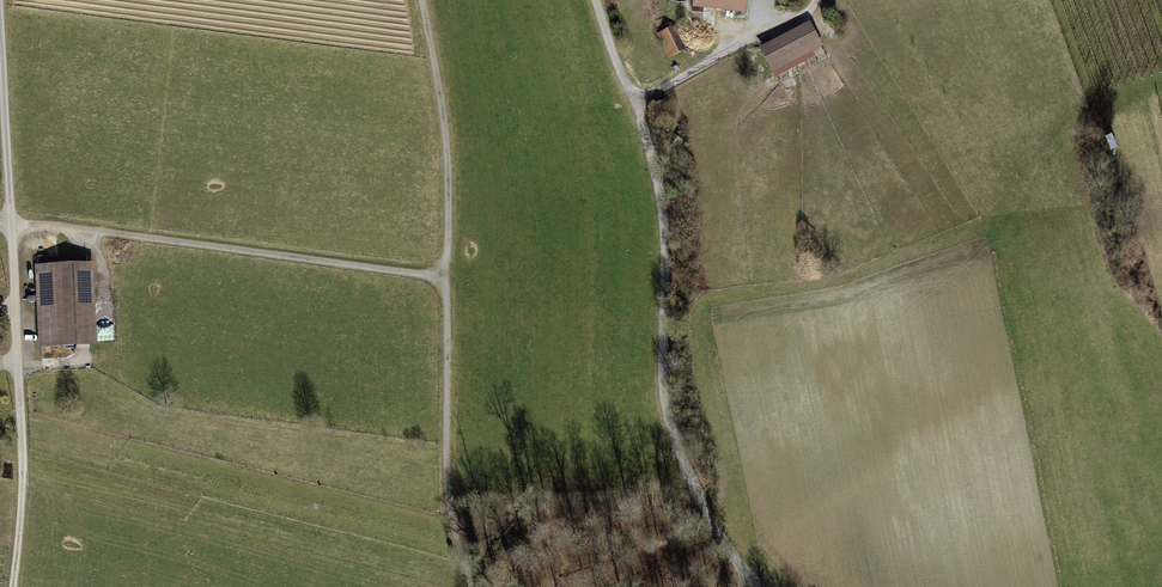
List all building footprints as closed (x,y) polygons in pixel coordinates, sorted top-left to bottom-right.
[(696,7),(735,11),(736,0),(697,0),(696,7)] [(684,49),(674,29),(661,35),(671,55),(684,49)] [(819,43),(814,33),(766,58),(771,68),(819,43)] [(671,116),(664,101),(654,106),(662,120),(671,116)] [(681,142),(673,136),(667,143),(674,149),(681,142)] [(87,265),(38,267),(41,346),(91,344),(87,265)]
